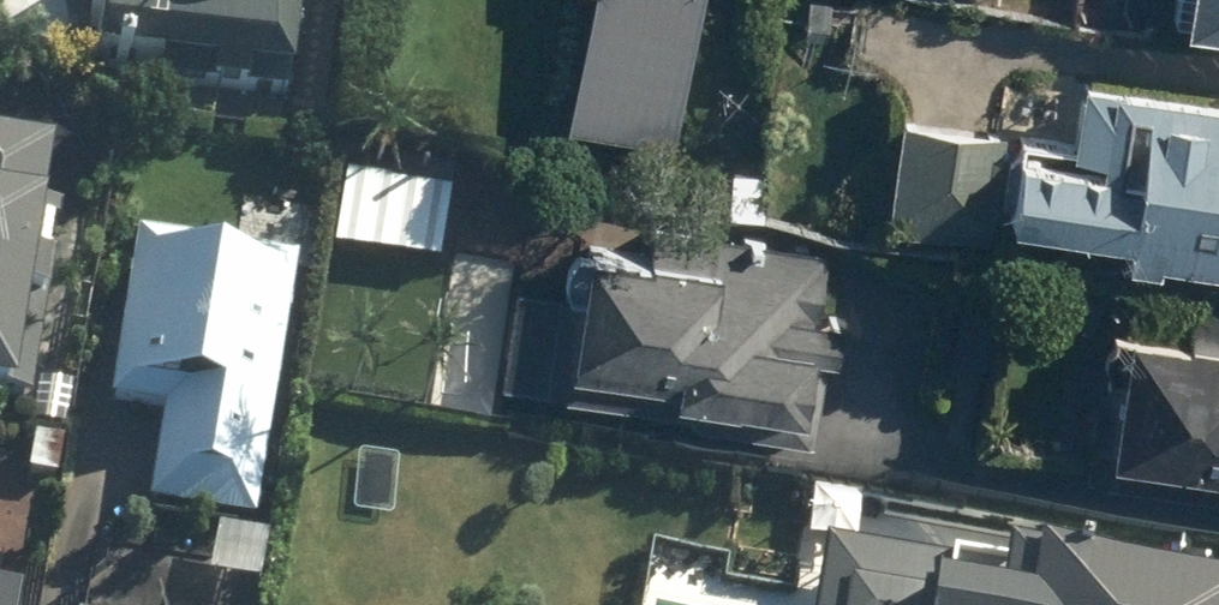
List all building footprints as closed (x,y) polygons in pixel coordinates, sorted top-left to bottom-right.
[(159,97),(282,103),(286,0),(72,0),(70,49),(78,49),(77,77),(159,80),(159,97)] [(705,0),(574,0),(555,134),(684,152),(705,0)] [(1164,32),(1218,39),(1218,0),(1169,0),(1164,32)] [(989,149),(982,234),(1105,245),(1103,270),(1218,281),(1218,104),(1138,97),(1140,73),(1064,66),(1057,154),(989,149)] [(30,408),(52,214),(32,212),(40,139),(0,134),(0,405),(30,408)] [(508,278),(493,387),(807,431),(832,248),(652,223),(648,257),(555,244),(550,284),(508,278)] [(143,517),(243,531),(279,262),(122,241),(99,413),(156,420),(143,517)] [(1070,477),(1218,496),(1218,313),(1179,308),(1174,342),(1089,332),(1070,477)] [(980,566),(978,582),(806,556),(799,604),(1218,604),(1218,602),(980,566)]
